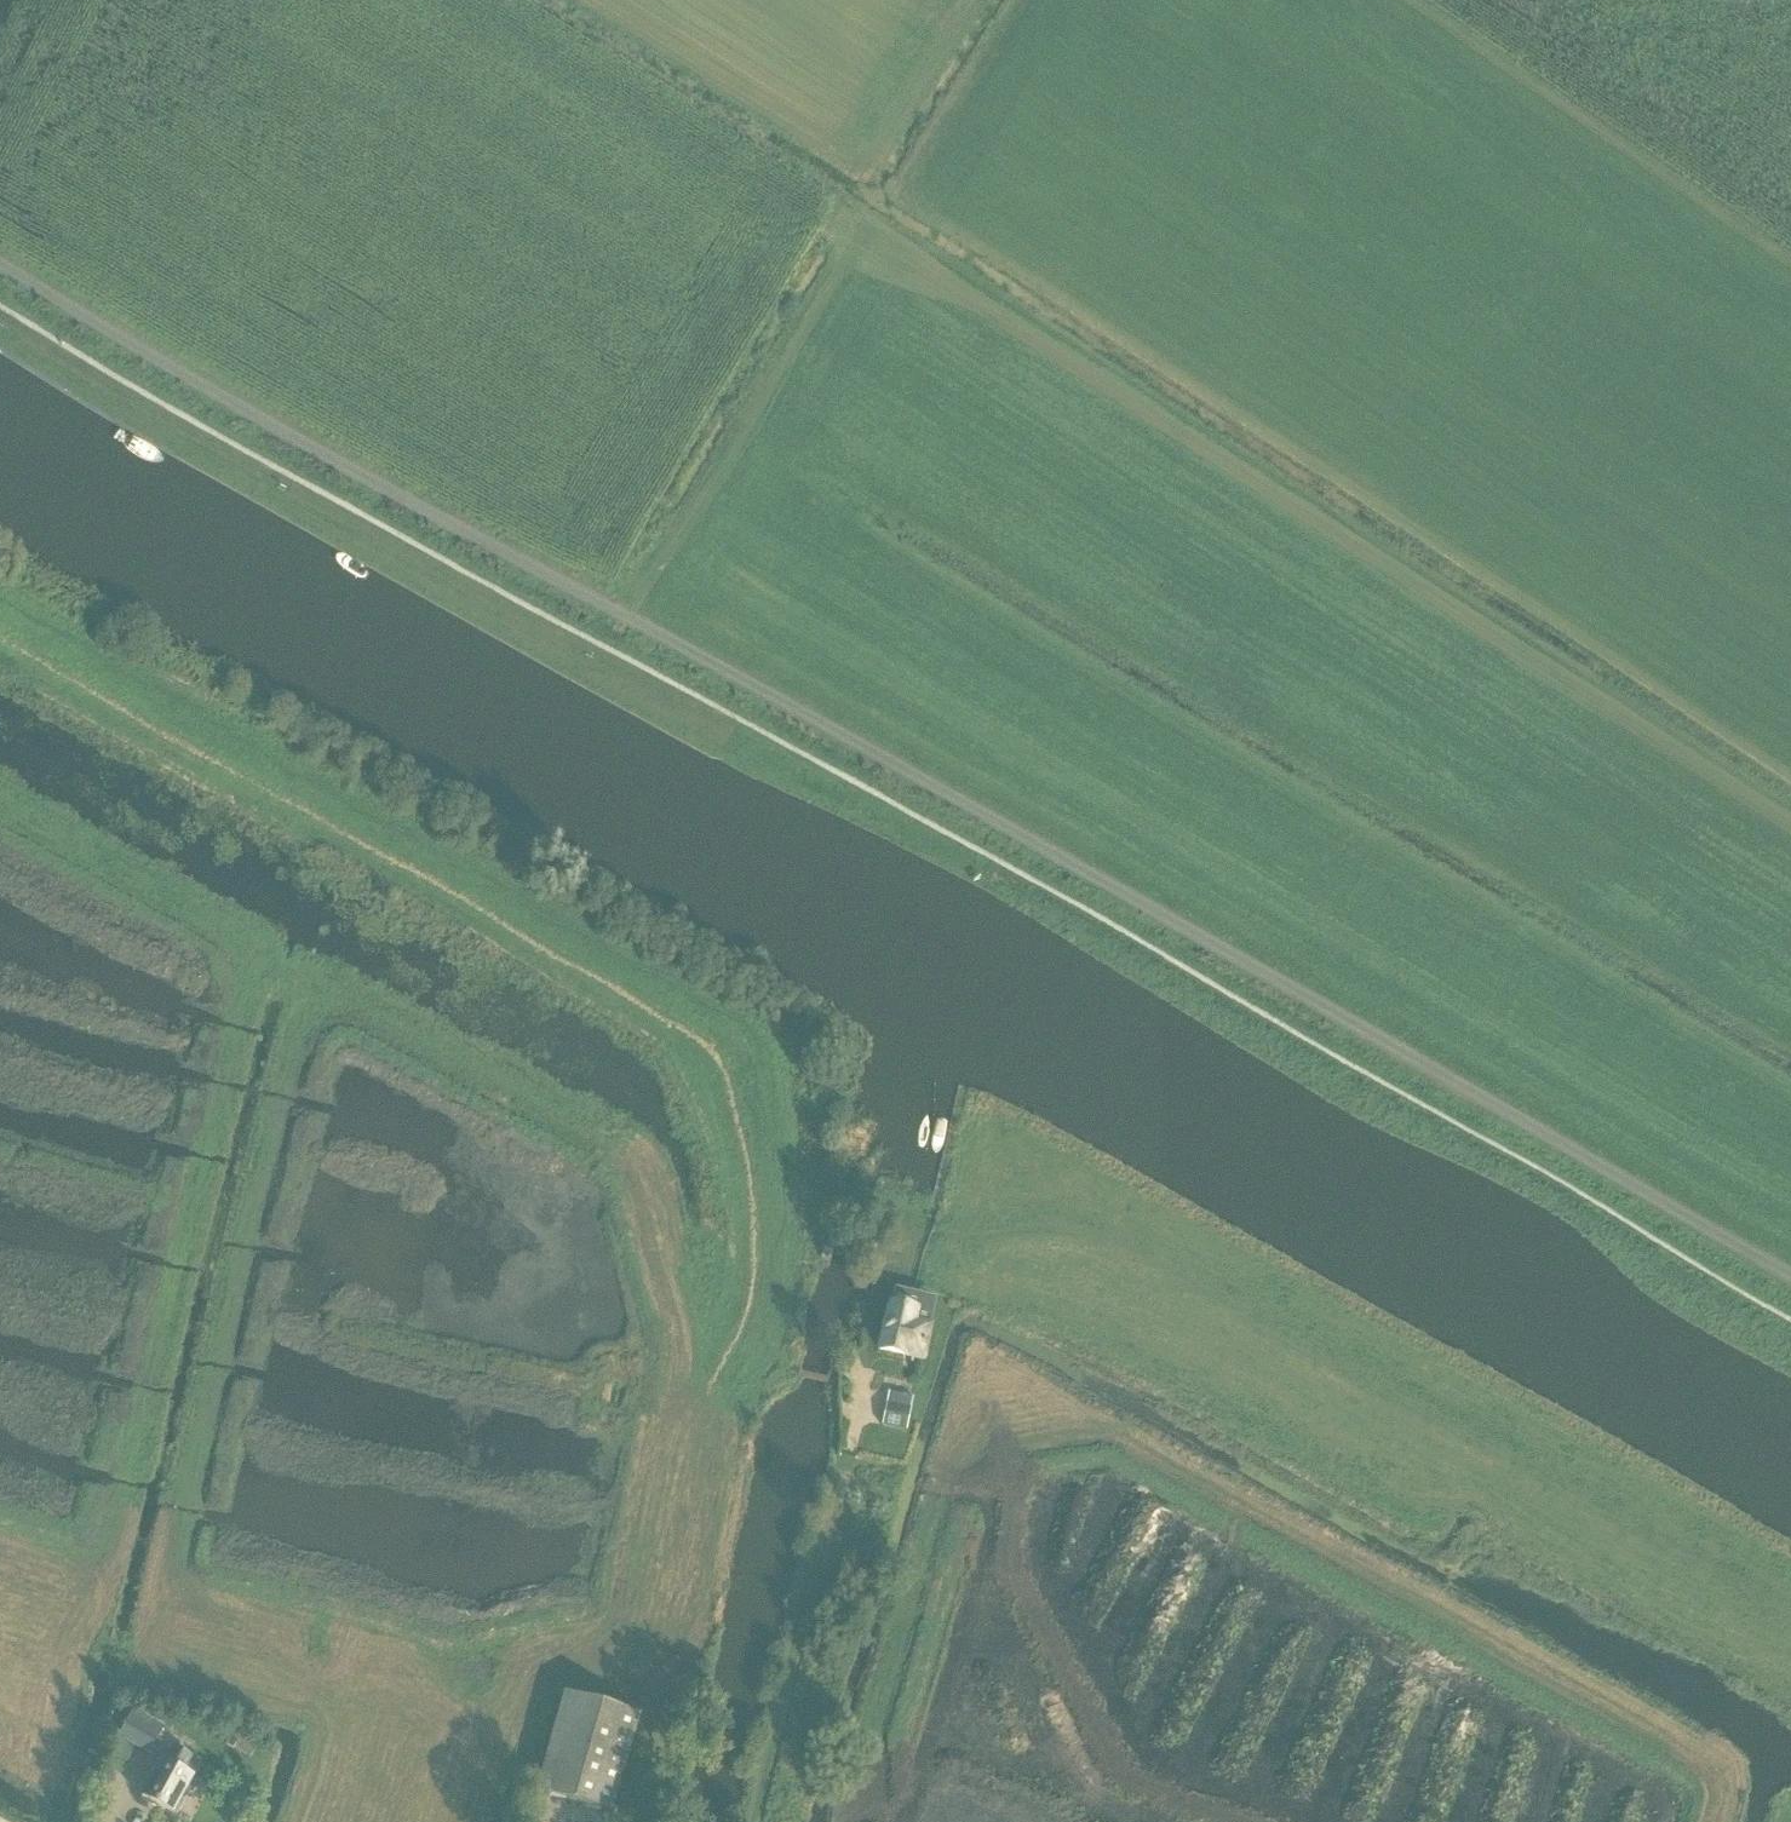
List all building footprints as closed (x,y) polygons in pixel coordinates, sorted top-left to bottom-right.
[(914,1310),(890,1304),(879,1349),(878,1353),(920,1362),(929,1326),(911,1322),(914,1310)] [(911,1408),(887,1403),(882,1425),(907,1430),(911,1408)] [(612,1814),(640,1716),(564,1694),(535,1792),(612,1814)] [(164,1727),(133,1709),(118,1736),(148,1754),(164,1727)] [(171,1815),(191,1779),(181,1773),(190,1756),(172,1747),(163,1764),(161,1762),(141,1798),(171,1815)]
